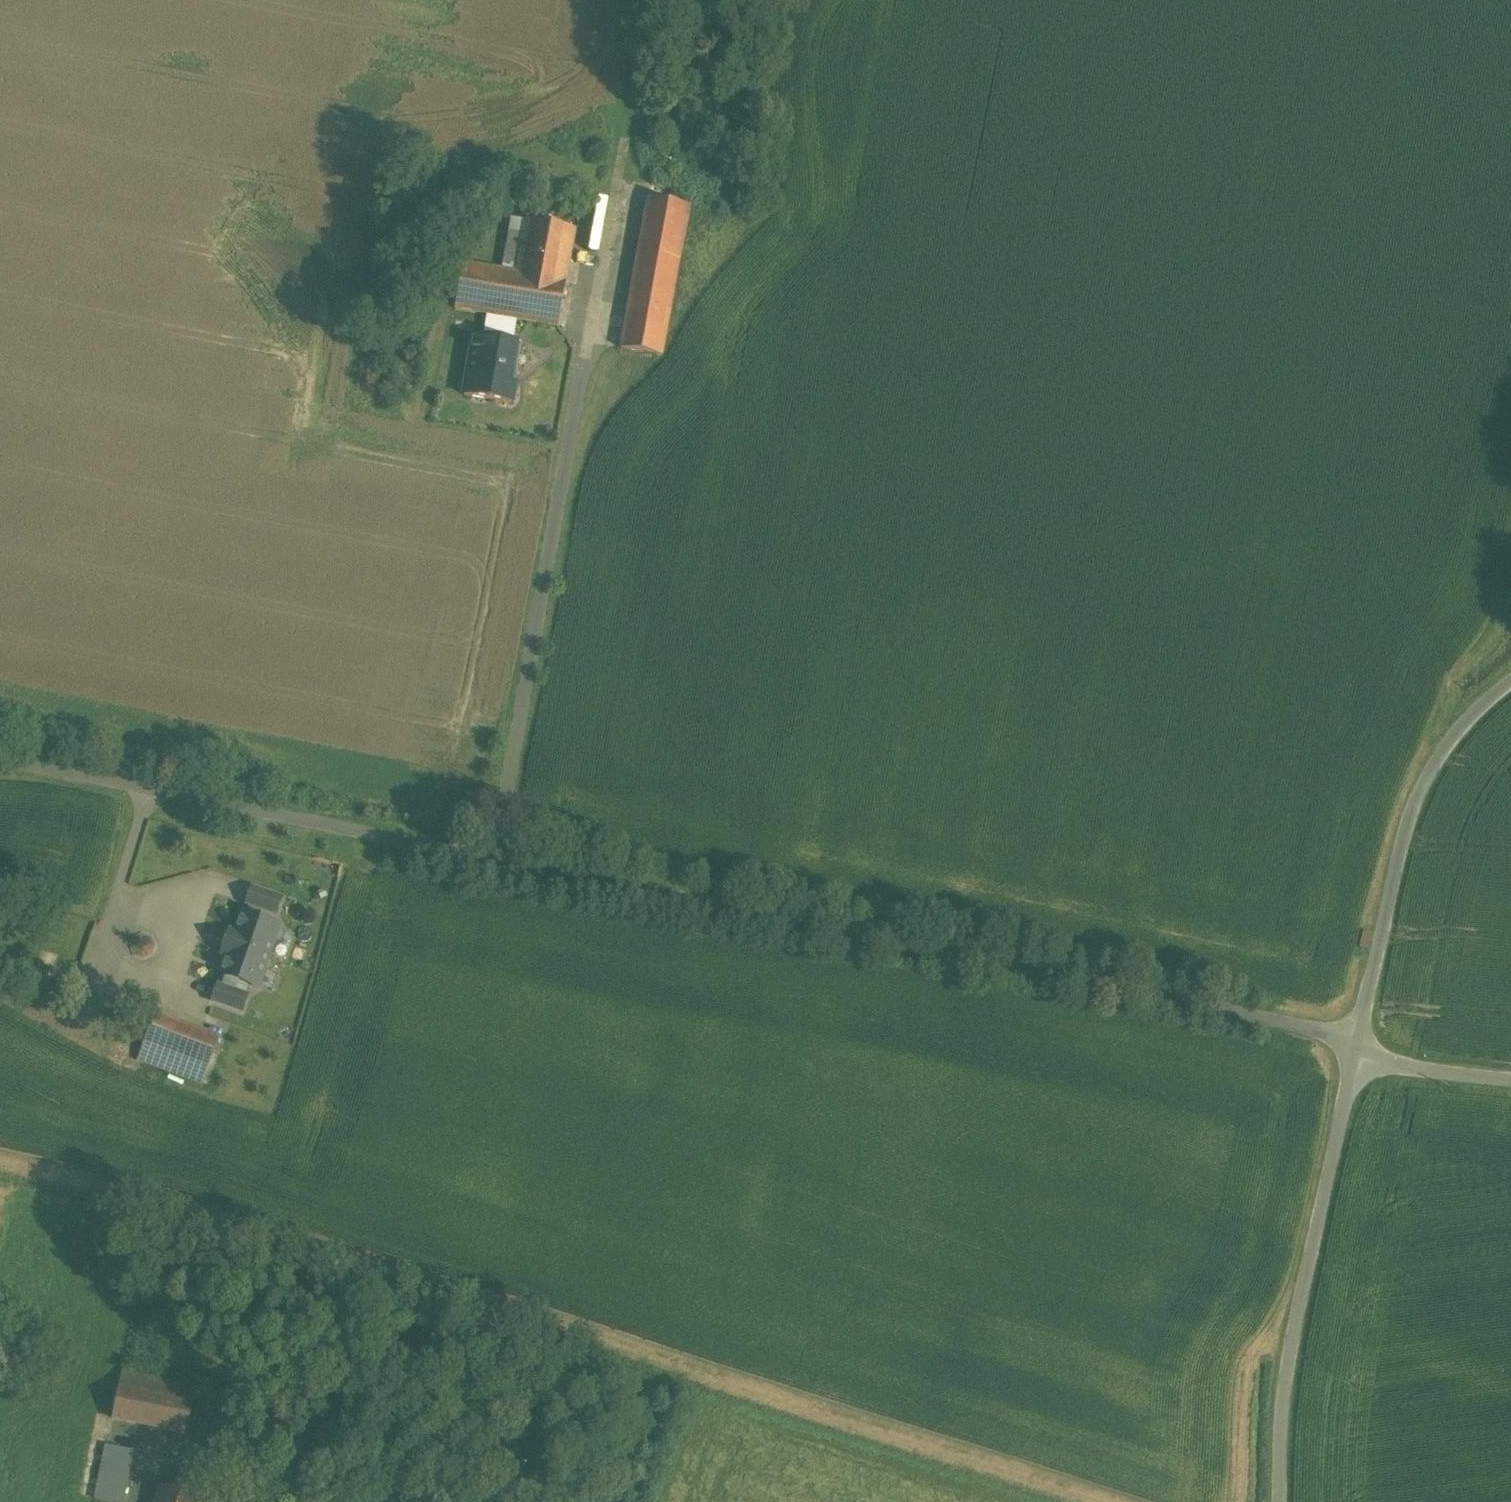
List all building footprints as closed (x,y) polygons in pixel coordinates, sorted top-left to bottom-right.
[(649,198),(622,348),(662,355),(689,205),(649,198)] [(462,264),(454,308),(487,314),(505,317),(558,326),(575,229),(511,218),(502,271),(462,264)] [(487,314),(484,338),(474,336),(464,396),(511,404),(514,384),(508,383),(515,343),(501,341),(505,317),(487,314)] [(248,886),(243,905),(278,914),(283,894),(248,886)] [(243,908),(221,974),(257,986),(279,920),(243,908)] [(219,1038),(154,1013),(143,1043),(208,1068),(219,1038)] [(203,1083),(208,1068),(143,1043),(137,1059),(203,1083)] [(112,1418),(186,1434),(193,1402),(119,1386),(112,1418)] [(197,1387),(194,1399),(221,1405),(224,1393),(197,1387)] [(134,1451),(106,1445),(94,1501),(123,1501),(134,1451)] [(203,1496),(159,1486),(155,1501),(201,1501),(203,1496)]
